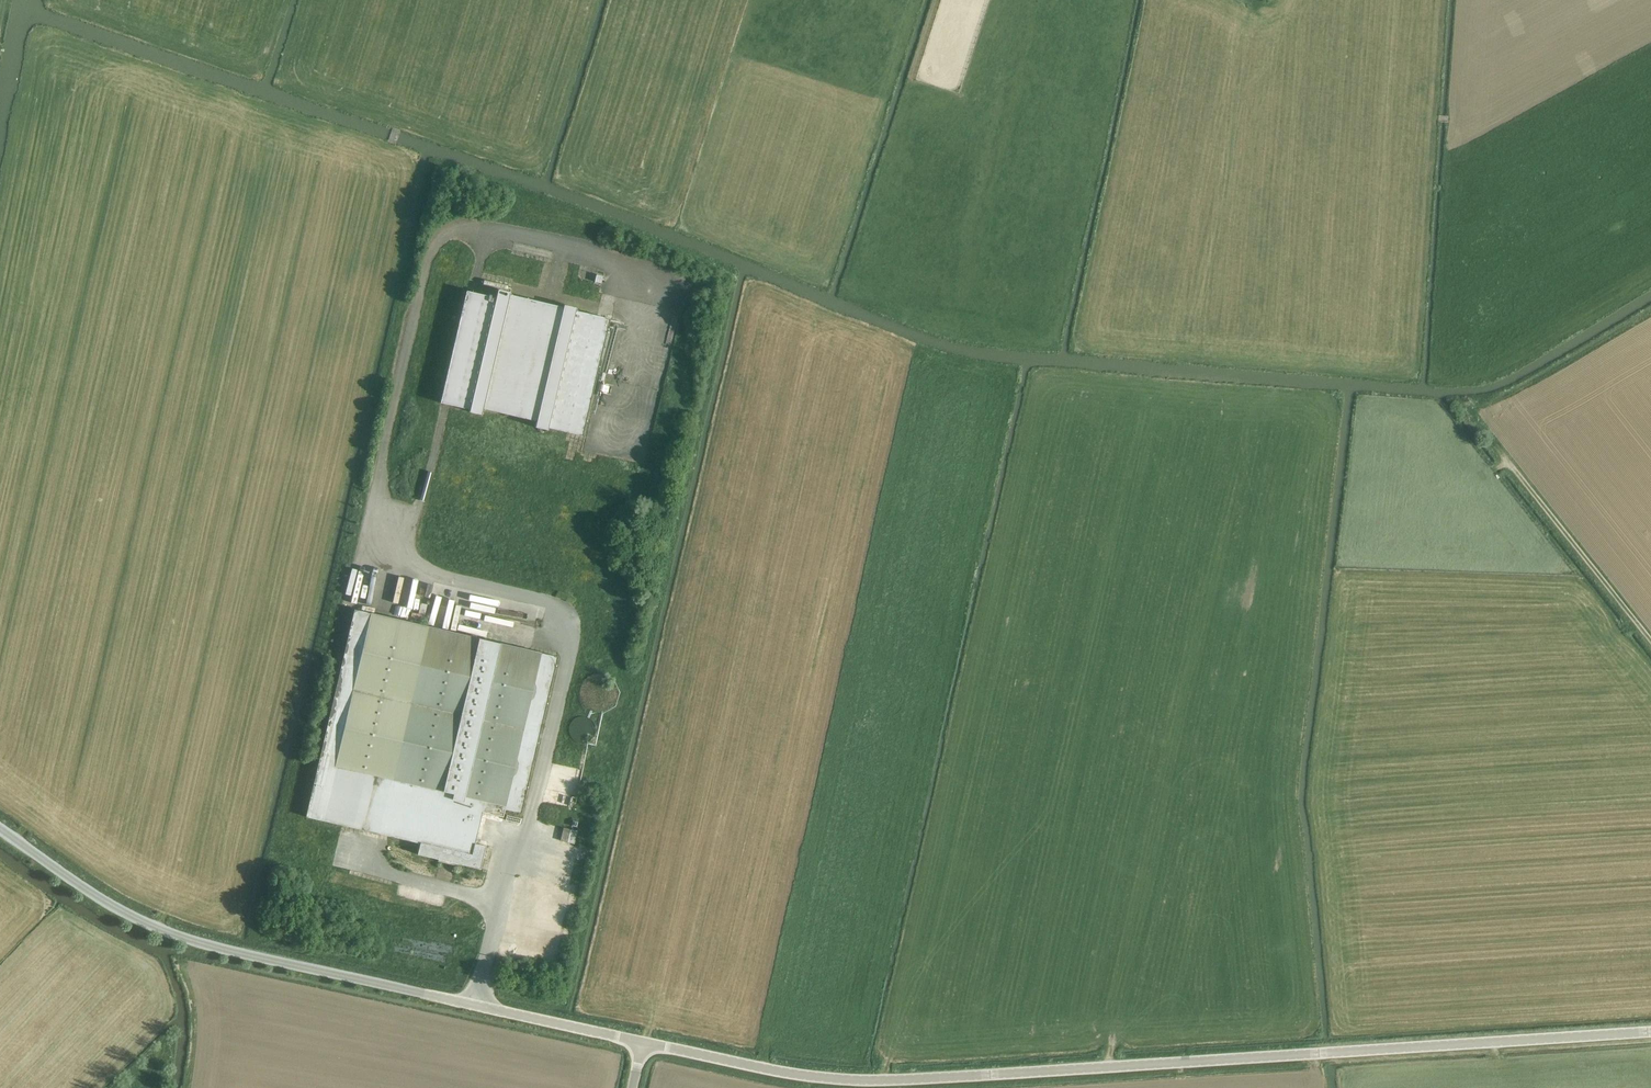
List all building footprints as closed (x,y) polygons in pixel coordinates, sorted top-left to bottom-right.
[(603,276),(596,275),(595,281),(601,283),(603,276)] [(469,409),(469,411),(481,414),(482,408),(536,421),(535,427),(547,429),(547,427),(582,435),(609,318),(575,310),(576,307),(563,304),(563,306),(509,294),(510,292),(498,289),(496,297),(466,290),(440,402),(469,409)] [(520,813),(557,656),(353,609),(305,816),(419,843),(416,854),(479,868),(485,846),(474,843),(482,812),(502,817),(504,809),(520,813)] [(595,732),(595,730),(594,727),(593,724),(590,722),(588,719),(586,718),(583,718),(580,717),(577,718),(574,718),(572,720),(570,721),(567,726),(566,729),(565,731),(565,735),(566,737),(567,740),(569,742),(571,744),(573,745),(576,746),(579,747),(582,747),(585,746),(588,745),(591,743),(592,741),(594,738),(595,736),(595,732)] [(576,831),(563,827),(560,840),(573,844),(576,831)]
